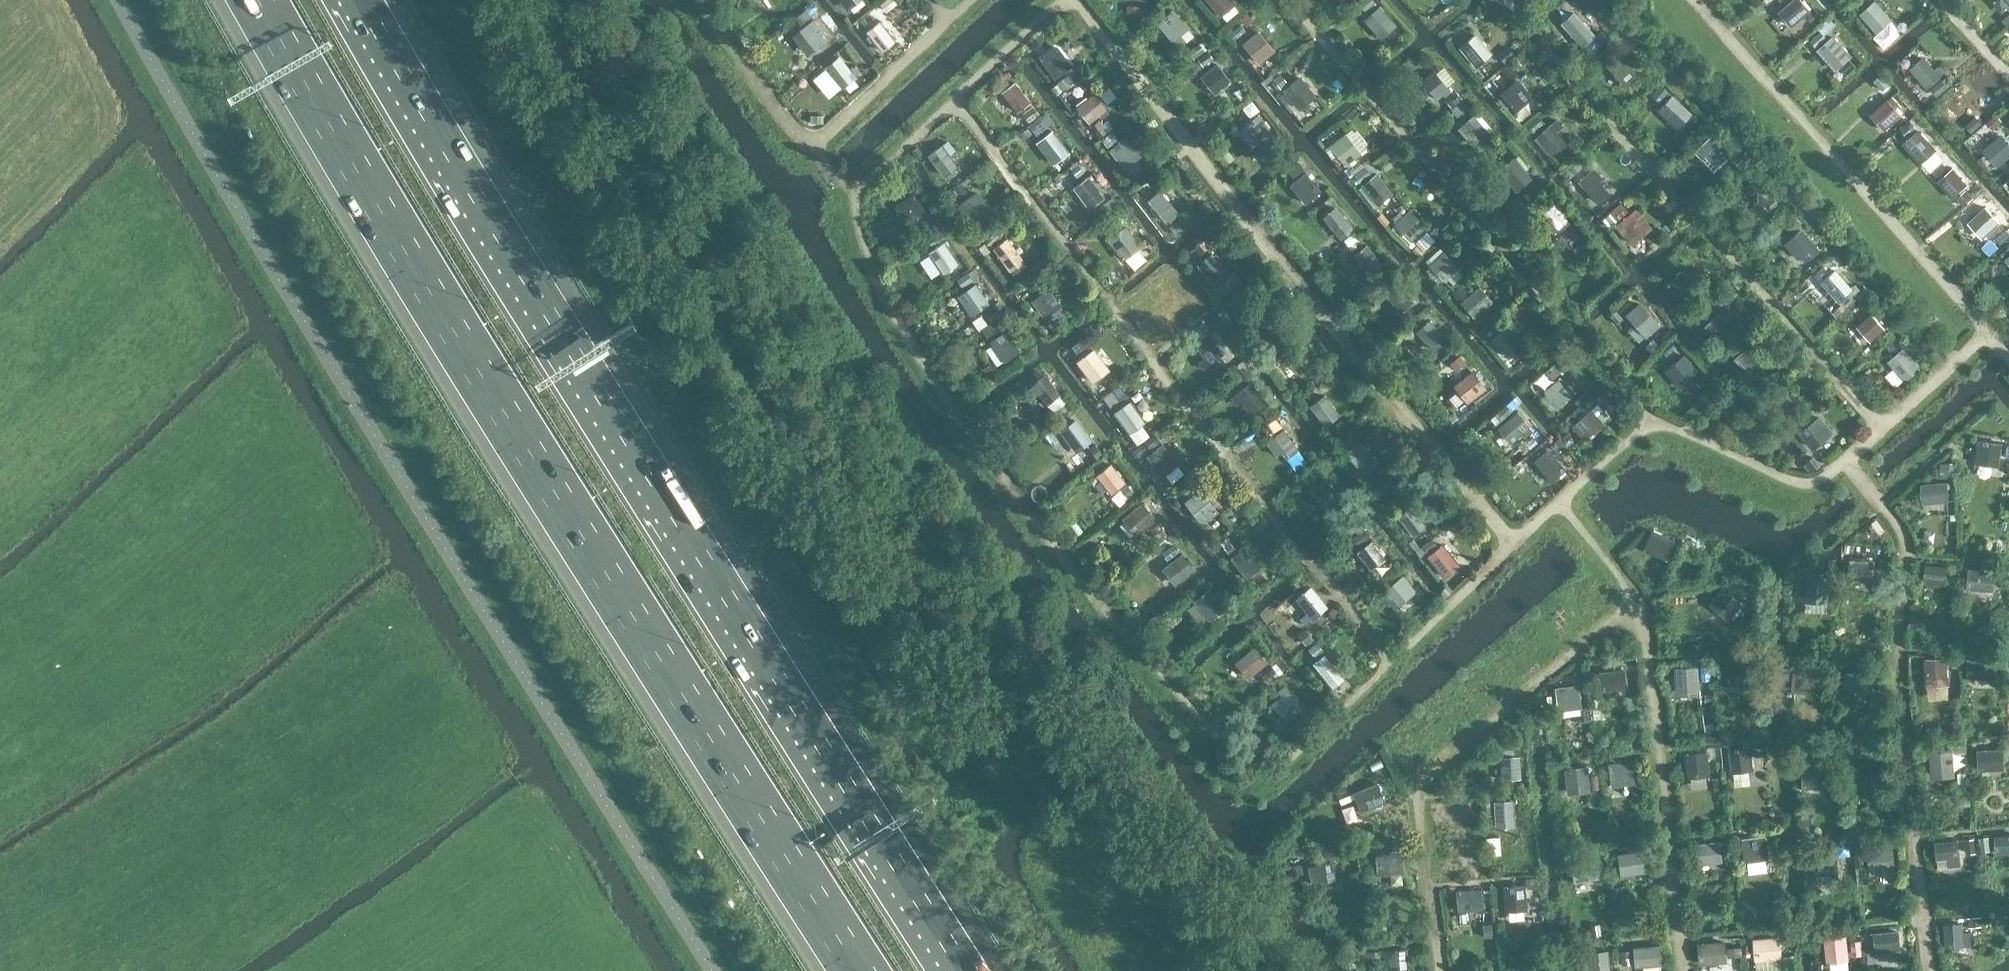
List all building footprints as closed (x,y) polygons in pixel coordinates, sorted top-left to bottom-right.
[(848,9),(860,0),(841,0),(848,9)] [(880,3),(886,12),(896,3),(894,0),(884,0),(880,3)] [(1219,16),(1236,3),(1234,0),(1206,0),(1219,16)] [(1358,4),(1364,10),(1375,1),(1374,0),(1363,0),(1358,4)] [(1803,0),(1791,0),(1778,11),(1792,27),(1812,10),(1803,0)] [(1892,19),(1876,0),(1875,0),(1860,13),(1876,33),(1892,19)] [(1127,4),(1126,12),(1140,13),(1141,5),(1127,4)] [(1363,18),(1380,38),(1396,25),(1379,5),(1363,18)] [(806,8),(795,17),(801,24),(812,16),(806,8)] [(1189,28),(1173,9),(1157,22),(1172,42),(1189,28)] [(1560,22),(1581,46),(1594,35),(1573,10),(1560,22)] [(1247,13),(1240,18),(1246,25),(1252,20),(1247,13)] [(800,29),(816,49),(830,38),(814,18),(800,29)] [(866,31),(882,51),(896,39),(879,20),(866,31)] [(1242,43),(1259,63),(1275,50),(1258,30),(1242,43)] [(1821,31),(1811,40),(1817,46),(1827,37),(1821,31)] [(1833,33),(1818,46),(1836,67),(1851,54),(1833,33)] [(1490,55),(1473,35),(1460,46),(1468,56),(1466,58),(1472,64),(1474,62),(1477,66),(1490,55)] [(1199,42),(1189,50),(1194,58),(1205,50),(1199,42)] [(1073,65),(1057,45),(1039,58),(1055,79),(1073,65)] [(1509,47),(1499,56),(1504,62),(1514,53),(1509,47)] [(1579,48),(1569,56),(1576,64),(1585,56),(1579,48)] [(1208,50),(1198,58),(1203,65),(1214,58),(1208,50)] [(1608,67),(1625,86),(1639,74),(1622,55),(1608,67)] [(839,56),(825,67),(842,89),(856,78),(839,56)] [(1910,68),(1927,89),(1941,77),(1923,57),(1910,68)] [(1232,82),(1217,62),(1200,76),(1215,95),(1232,82)] [(1508,64),(1502,70),(1512,80),(1518,73),(1508,64)] [(1442,94),(1444,96),(1451,90),(1433,69),(1420,80),(1436,99),(1442,94)] [(1068,73),(1057,83),(1063,90),(1074,81),(1068,73)] [(1280,73),(1273,78),(1281,88),(1288,83),(1280,73)] [(1881,74),(1874,80),(1883,90),(1890,84),(1881,74)] [(1316,95),(1300,75),(1282,89),(1299,109),(1316,95)] [(1500,93),(1516,111),(1532,97),(1516,78),(1500,93)] [(1942,79),(1931,88),(1938,96),(1949,87),(1942,79)] [(1001,91),(1017,112),(1031,102),(1015,81),(1001,91)] [(1660,84),(1651,94),(1659,101),(1668,91),(1660,84)] [(1455,91),(1445,99),(1451,107),(1461,98),(1455,91)] [(1110,113),(1107,109),(1093,92),(1076,105),(1090,123),(1100,115),(1102,118),(1110,113)] [(1657,110),(1677,129),(1692,113),(1671,94),(1657,110)] [(1943,107),(1961,127),(1975,115),(1957,95),(1943,107)] [(1872,116),(1885,131),(1905,113),(1892,99),(1872,116)] [(1461,100),(1451,109),(1457,116),(1467,107),(1461,100)] [(1033,105),(1022,114),(1028,122),(1039,113),(1033,105)] [(1258,113),(1243,125),(1238,129),(1253,148),(1273,132),(1258,113)] [(1488,131),(1473,114),(1457,128),(1472,145),(1488,131)] [(1538,114),(1527,124),(1533,131),(1544,122),(1538,114)] [(1978,114),(1968,123),(1974,130),(1984,121),(1978,114)] [(1997,114),(1986,123),(1992,129),(2002,120),(1997,114)] [(1567,142),(1557,131),(1563,125),(1556,117),(1536,135),(1552,155),(1567,142)] [(1041,119),(1030,128),(1036,135),(1047,127),(1041,119)] [(1099,120),(1091,126),(1099,137),(1108,130),(1099,120)] [(1911,120),(1901,129),(1907,136),(1917,127),(1911,120)] [(1936,149),(1936,148),(1938,145),(1923,128),(1920,130),(1919,129),(1905,142),(1923,161),(1936,149)] [(1067,150),(1052,130),(1037,142),(1052,161),(1067,150)] [(1112,130),(1101,138),(1107,147),(1118,138),(1112,130)] [(1733,151),(1713,131),(1693,151),(1714,171),(1733,151)] [(1347,132),(1330,145),(1345,164),(1362,151),(1347,132)] [(1126,135),(1109,149),(1124,168),(1142,154),(1126,135)] [(1982,152),(1996,168),(2008,156),(2008,148),(2000,137),(1982,152)] [(928,154),(943,175),(958,165),(942,144),(928,154)] [(1262,144),(1251,152),(1257,160),(1268,152),(1262,144)] [(918,146),(912,151),(916,157),(922,152),(918,146)] [(1498,169),(1516,191),(1532,177),(1514,155),(1498,169)] [(1357,159),(1347,167),(1353,174),(1363,166),(1357,159)] [(1299,161),(1288,170),(1293,177),(1304,168),(1299,161)] [(1578,161),(1569,169),(1574,174),(1583,166),(1578,161)] [(1078,165),(1072,170),(1077,177),(1084,172),(1078,165)] [(1365,166),(1354,175),(1359,182),(1370,173),(1365,166)] [(1577,180),(1597,203),(1609,192),(1599,180),(1603,177),(1594,167),(1577,180)] [(1966,183),(1954,170),(1939,184),(1951,197),(1966,183)] [(1321,190),(1305,171),(1289,184),(1305,203),(1321,190)] [(1393,192),(1376,172),(1357,187),(1374,207),(1393,192)] [(1073,186),(1089,208),(1104,197),(1088,175),(1073,186)] [(962,183),(954,188),(959,195),(967,190),(962,183)] [(1780,206),(1762,185),(1755,191),(1760,196),(1747,209),(1760,224),(1780,206)] [(1147,200),(1166,222),(1179,212),(1160,189),(1147,200)] [(993,212),(978,190),(958,204),(973,226),(993,212)] [(1968,191),(1958,199),(1964,205),(1973,197),(1968,191)] [(927,212),(914,192),(894,205),(901,216),(898,217),(903,226),(906,224),(907,225),(927,212)] [(1538,214),(1555,234),(1569,222),(1552,202),(1538,214)] [(1620,202),(1609,211),(1617,220),(1628,210),(1620,202)] [(1322,216),(1341,239),(1353,228),(1335,205),(1322,216)] [(1973,217),(1988,233),(2000,222),(1985,206),(1973,217)] [(1646,231),(1637,221),(1629,212),(1615,225),(1631,244),(1646,231)] [(1426,226),(1413,213),(1397,228),(1410,241),(1426,226)] [(928,215),(916,223),(921,231),(933,223),(928,215)] [(1117,215),(1109,220),(1115,229),(1123,223),(1117,215)] [(1796,218),(1786,227),(1791,232),(1801,223),(1796,218)] [(1175,220),(1169,225),(1175,234),(1182,229),(1175,220)] [(1142,245),(1126,224),(1107,239),(1123,260),(1142,245)] [(1437,225),(1429,233),(1436,239),(1444,231),(1437,225)] [(1783,243),(1796,259),(1799,256),(1804,261),(1818,249),(1801,228),(1783,243)] [(1996,237),(2002,244),(2008,238),(2008,231),(2007,228),(1996,237)] [(1576,229),(1565,237),(1571,244),(1582,236),(1576,229)] [(996,230),(985,238),(990,245),(1001,236),(996,230)] [(938,231),(927,238),(932,246),(943,238),(938,231)] [(1007,237),(993,248),(1009,269),(1023,259),(1007,237)] [(958,260),(945,240),(929,250),(942,270),(958,260)] [(1998,250),(2004,257),(2008,253),(2008,241),(1998,250)] [(1354,242),(1348,247),(1352,251),(1358,246),(1354,242)] [(1199,243),(1190,250),(1196,257),(1204,250),(1199,243)] [(1353,255),(1369,275),(1383,264),(1366,244),(1353,255)] [(1417,244),(1412,248),(1419,255),(1423,251),(1417,244)] [(1458,266),(1443,250),(1428,264),(1442,280),(1458,266)] [(1197,263),(1213,284),(1227,273),(1211,252),(1197,263)] [(1829,259),(1814,273),(1833,291),(1847,275),(1829,259)] [(1666,282),(1682,301),(1697,289),(1681,269),(1666,282)] [(968,272),(957,279),(962,287),(973,279),(968,272)] [(976,282),(957,294),(970,315),(989,303),(976,282)] [(1462,283),(1452,291),(1457,298),(1467,290),(1462,283)] [(1492,300),(1479,285),(1460,301),(1473,317),(1492,300)] [(1062,305),(1048,287),(1031,300),(1045,318),(1062,305)] [(1759,300),(1753,305),(1760,313),(1766,307),(1759,300)] [(1625,314),(1645,337),(1660,324),(1639,301),(1625,314)] [(1616,310),(1610,315),(1618,323),(1623,318),(1616,310)] [(1723,311),(1707,325),(1721,341),(1737,326),(1723,311)] [(1871,311),(1855,326),(1870,343),(1887,328),(1871,311)] [(1497,318),(1483,328),(1489,336),(1502,326),(1497,318)] [(1416,330),(1432,350),(1446,339),(1429,319),(1416,330)] [(1518,330),(1510,320),(1490,337),(1508,358),(1522,346),(1512,335),(1518,330)] [(992,321),(981,329),(987,337),(998,329),(992,321)] [(1021,350),(1007,328),(990,340),(1005,362),(1021,350)] [(1195,343),(1205,356),(1198,362),(1203,368),(1223,353),(1208,333),(1195,343)] [(1895,337),(1887,343),(1893,351),(1901,345),(1895,337)] [(1083,338),(1071,346),(1076,353),(1088,345),(1083,338)] [(1670,339),(1660,348),(1666,355),(1675,346),(1670,339)] [(1737,340),(1727,349),(1732,355),(1742,347),(1737,340)] [(1270,356),(1287,379),(1300,369),(1282,346),(1270,356)] [(1869,346),(1863,351),(1868,357),(1873,352),(1869,346)] [(1734,358),(1750,377),(1763,367),(1757,360),(1759,357),(1756,352),(1752,353),(1747,347),(1734,358)] [(1888,361),(1905,381),(1921,368),(1904,347),(1888,361)] [(1094,348),(1076,361),(1092,382),(1110,369),(1094,348)] [(1666,368),(1684,389),(1701,374),(1683,353),(1666,368)] [(1460,355),(1450,363),(1456,370),(1466,362),(1460,355)] [(1224,359),(1213,367),(1220,376),(1230,367),(1224,359)] [(1555,363),(1545,371),(1551,379),(1561,371),(1555,363)] [(1240,370),(1233,375),(1239,382),(1246,376),(1240,370)] [(1486,387),(1471,370),(1453,385),(1467,402),(1486,387)] [(1030,383),(1046,404),(1060,393),(1044,372),(1030,383)] [(1544,389),(1558,406),(1571,395),(1557,378),(1544,389)] [(1267,402),(1251,381),(1230,397),(1237,405),(1241,402),(1251,414),(1267,402)] [(1769,381),(1760,388),(1765,395),(1774,388),(1769,381)] [(1119,384),(1112,390),(1120,401),(1127,395),(1119,384)] [(1605,388),(1594,396),(1600,404),(1611,396),(1605,388)] [(1310,405),(1325,425),(1339,415),(1323,394),(1310,405)] [(1065,402),(1054,410),(1060,417),(1070,410),(1065,402)] [(1144,424),(1129,403),(1116,413),(1132,433),(1144,424)] [(1506,404),(1497,412),(1503,419),(1512,411),(1506,404)] [(1589,408),(1572,424),(1585,438),(1602,422),(1589,408)] [(1529,427),(1516,412),(1497,427),(1510,443),(1529,427)] [(1049,413),(1041,418),(1046,425),(1053,419),(1049,413)] [(1833,432),(1819,415),(1798,432),(1812,449),(1833,432)] [(1275,417),(1264,426),(1270,434),(1281,425),(1275,417)] [(1076,419),(1061,430),(1076,450),(1091,439),(1076,419)] [(1343,419),(1335,425),(1342,434),(1349,428),(1343,419)] [(1299,449),(1283,427),(1264,441),(1275,456),(1281,452),(1286,458),(1299,449)] [(1155,433),(1144,442),(1150,449),(1161,440),(1155,433)] [(1559,437),(1551,445),(1557,452),(1566,444),(1559,437)] [(1975,463),(2000,466),(2004,443),(1978,439),(1975,463)] [(1377,464),(1358,441),(1345,451),(1364,475),(1377,464)] [(1178,463),(1162,442),(1146,454),(1162,476),(1178,463)] [(1095,444),(1089,448),(1096,457),(1102,453),(1095,444)] [(1565,469),(1547,448),(1533,460),(1551,482),(1565,469)] [(1813,456),(1805,462),(1812,471),(1820,465),(1813,456)] [(1096,474),(1111,493),(1125,481),(1110,463),(1096,474)] [(1951,463),(1941,463),(1941,477),(1951,477),(1951,463)] [(1314,465),(1306,471),(1313,480),(1321,474),(1314,465)] [(1384,466),(1378,470),(1383,477),(1389,473),(1384,466)] [(1308,489),(1324,510),(1340,497),(1323,477),(1308,489)] [(1949,501),(1947,481),(1921,483),(1923,504),(1949,501)] [(1126,483),(1120,489),(1129,499),(1135,493),(1126,483)] [(1218,511),(1200,488),(1184,501),(1192,512),(1201,524),(1218,511)] [(1157,519),(1142,501),(1121,517),(1136,536),(1157,519)] [(1397,515),(1412,534),(1426,524),(1411,505),(1397,515)] [(1878,519),(1869,525),(1876,536),(1885,530),(1878,519)] [(1158,523),(1150,529),(1158,540),(1166,534),(1158,523)] [(1363,528),(1352,536),(1358,545),(1370,537),(1363,528)] [(1643,549),(1666,559),(1675,540),(1652,529),(1643,549)] [(1172,531),(1167,536),(1172,542),(1178,537),(1172,531)] [(1226,536),(1220,541),(1228,552),(1235,548),(1226,536)] [(1431,537),(1421,545),(1427,553),(1437,545),(1431,537)] [(1385,558),(1372,540),(1356,551),(1370,570),(1385,558)] [(1683,540),(1680,550),(1693,555),(1696,545),(1683,540)] [(1426,555),(1443,577),(1460,564),(1443,542),(1426,555)] [(1173,544),(1162,552),(1167,559),(1178,551),(1173,544)] [(1262,566),(1247,545),(1230,557),(1245,578),(1262,566)] [(1182,552),(1161,567),(1175,585),(1195,569),(1182,552)] [(1828,558),(1827,572),(1837,572),(1838,559),(1828,558)] [(1848,578),(1874,580),(1875,560),(1849,559),(1848,578)] [(1924,582),(1946,584),(1948,566),(1926,563),(1924,582)] [(1967,588),(1993,591),(1995,571),(1969,568),(1967,588)] [(1999,572),(1997,585),(2006,586),(2007,573),(1999,572)] [(1805,602),(1829,603),(1830,575),(1806,574),(1805,602)] [(1403,575),(1383,591),(1397,608),(1416,593),(1403,575)] [(1202,578),(1193,586),(1198,592),(1207,584),(1202,578)] [(1710,604),(1730,620),(1746,600),(1726,584),(1710,604)] [(1311,585),(1295,598),(1302,607),(1305,604),(1315,616),(1327,606),(1311,585)] [(1225,607),(1210,587),(1193,600),(1208,620),(1225,607)] [(1379,595),(1370,602),(1374,608),(1384,601),(1379,595)] [(1305,628),(1298,634),(1306,644),(1313,639),(1305,628)] [(1316,642),(1308,648),(1316,657),(1324,651),(1316,642)] [(1254,646),(1235,662),(1249,679),(1268,663),(1254,646)] [(1313,662),(1332,687),(1343,677),(1324,653),(1313,662)] [(1950,685),(1948,656),(1924,658),(1926,686),(1950,685)] [(1996,678),(1996,659),(1968,659),(1968,678),(1996,678)] [(1722,663),(1713,663),(1714,678),(1723,677),(1722,663)] [(1272,666),(1261,675),(1268,683),(1279,674),(1272,666)] [(1701,694),(1699,666),(1675,668),(1677,696),(1701,694)] [(1710,666),(1701,667),(1703,681),(1711,680),(1710,666)] [(1625,688),(1623,667),(1597,670),(1600,691),(1625,688)] [(1792,692),(1796,692),(1795,702),(1820,703),(1822,670),(1793,668),(1792,692)] [(1844,691),(1869,691),(1869,672),(1845,671),(1844,691)] [(1828,673),(1827,687),(1836,688),(1836,673),(1828,673)] [(1581,707),(1577,683),(1554,687),(1558,710),(1581,707)] [(1303,707),(1289,689),(1286,685),(1278,690),(1282,695),(1271,703),(1286,721),(1303,707)] [(1591,707),(1581,708),(1583,722),(1593,721),(1591,707)] [(1599,708),(1592,709),(1593,719),(1601,718),(1599,708)] [(1308,709),(1301,715),(1310,725),(1317,720),(1308,709)] [(1754,770),(1751,744),(1728,747),(1731,772),(1754,770)] [(1513,746),(1501,747),(1502,755),(1514,754),(1513,746)] [(1768,746),(1757,748),(1758,756),(1769,754),(1768,746)] [(1955,776),(1953,748),(1929,750),(1930,778),(1955,776)] [(2005,769),(2004,748),(1977,749),(1978,770),(2005,769)] [(1684,753),(1687,778),(1710,775),(1707,750),(1684,753)] [(1521,776),(1519,755),(1499,757),(1501,778),(1521,776)] [(1634,783),(1631,760),(1608,763),(1611,786),(1634,783)] [(1856,763),(1847,763),(1848,777),(1857,777),(1856,763)] [(1589,791),(1586,765),(1564,768),(1566,793),(1589,791)] [(1829,787),(1828,765),(1802,766),(1803,788),(1829,787)] [(1966,771),(1958,772),(1959,783),(1967,782),(1966,771)] [(1598,774),(1591,775),(1592,788),(1599,788),(1598,774)] [(1723,780),(1713,782),(1715,793),(1724,791),(1723,780)] [(1352,792),(1360,811),(1385,801),(1377,782),(1352,792)] [(1515,825),(1513,799),(1493,801),(1495,827),(1515,825)] [(1490,801),(1482,802),(1482,813),(1491,813),(1490,801)] [(1936,824),(1926,824),(1926,832),(1937,831),(1936,824)] [(1625,831),(1615,832),(1616,841),(1627,840),(1625,831)] [(1995,835),(1997,854),(2008,853),(2008,833),(1995,835)] [(1770,859),(1766,835),(1742,838),(1746,862),(1770,859)] [(1820,835),(1808,837),(1809,845),(1821,844),(1820,835)] [(1294,836),(1281,844),(1286,851),(1298,844),(1294,836)] [(1989,836),(1980,838),(1982,852),(1991,850),(1989,836)] [(1975,838),(1966,839),(1967,853),(1976,852),(1975,838)] [(1723,861),(1720,840),(1696,844),(1699,864),(1723,861)] [(1939,867),(1950,867),(1962,866),(1959,840),(1935,841),(1937,859),(1938,859),(1939,867)] [(1880,870),(1896,868),(1893,847),(1867,850),(1870,877),(1880,876),(1880,870)] [(1648,871),(1645,849),(1616,853),(1620,876),(1648,871)] [(1402,872),(1400,852),(1374,855),(1376,875),(1402,872)] [(1865,852),(1855,853),(1856,867),(1866,866),(1865,852)] [(1839,877),(1836,854),(1812,856),(1814,880),(1839,877)] [(1599,878),(1596,857),(1569,861),(1572,882),(1599,878)] [(1735,860),(1727,861),(1729,871),(1737,870),(1735,860)] [(1337,883),(1333,861),(1308,866),(1311,885),(1321,883),(1321,887),(1337,883)] [(1301,864),(1288,866),(1291,876),(1303,873),(1301,864)] [(1539,876),(1526,878),(1527,888),(1540,887),(1539,876)] [(1526,905),(1524,883),(1504,885),(1506,908),(1526,905)] [(1624,885),(1612,887),(1614,897),(1626,895),(1624,885)] [(1483,907),(1481,890),(1455,892),(1457,910),(1483,907)] [(1981,916),(1968,917),(1969,927),(1982,925),(1981,916)] [(1755,920),(1745,921),(1745,929),(1755,929),(1755,920)] [(1973,930),(1963,931),(1962,922),(1943,924),(1946,947),(1974,944),(1973,930)] [(1491,923),(1483,924),(1484,937),(1492,936),(1491,923)] [(1599,924),(1590,925),(1592,935),(1601,934),(1599,924)] [(1875,952),(1901,949),(1899,930),(1874,932),(1875,952)] [(1849,960),(1847,935),(1824,937),(1826,962),(1849,960)] [(1783,958),(1781,936),(1753,939),(1755,960),(1783,958)] [(1726,939),(1697,942),(1699,964),(1728,962),(1726,939)] [(1861,940),(1851,941),(1852,955),(1863,955),(1861,940)] [(1661,964),(1658,944),(1632,947),(1634,967),(1661,964)] [(1752,944),(1743,944),(1744,955),(1752,955),(1752,944)] [(1742,946),(1728,947),(1728,957),(1743,956),(1742,946)] [(1406,948),(1383,950),(1385,970),(1408,970),(1406,948)] [(1873,948),(1863,949),(1864,963),(1874,962),(1873,948)] [(1608,950),(1587,951),(1588,970),(1609,970),(1608,950)] [(1630,950),(1620,951),(1621,964),(1631,963),(1630,950)] [(1374,951),(1361,952),(1362,961),(1375,960),(1374,951)]
